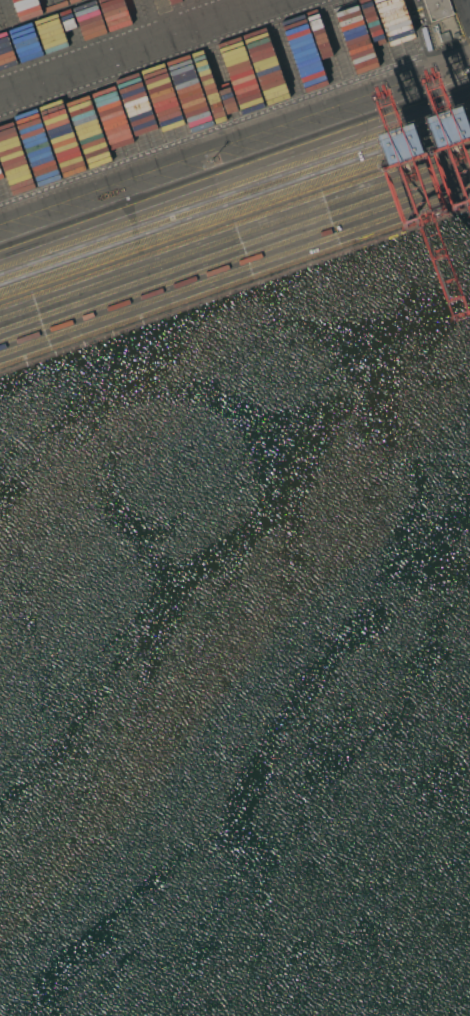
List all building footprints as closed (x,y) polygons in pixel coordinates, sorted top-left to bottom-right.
[(431,22),(423,0),(448,0),(453,14),(431,22)]
